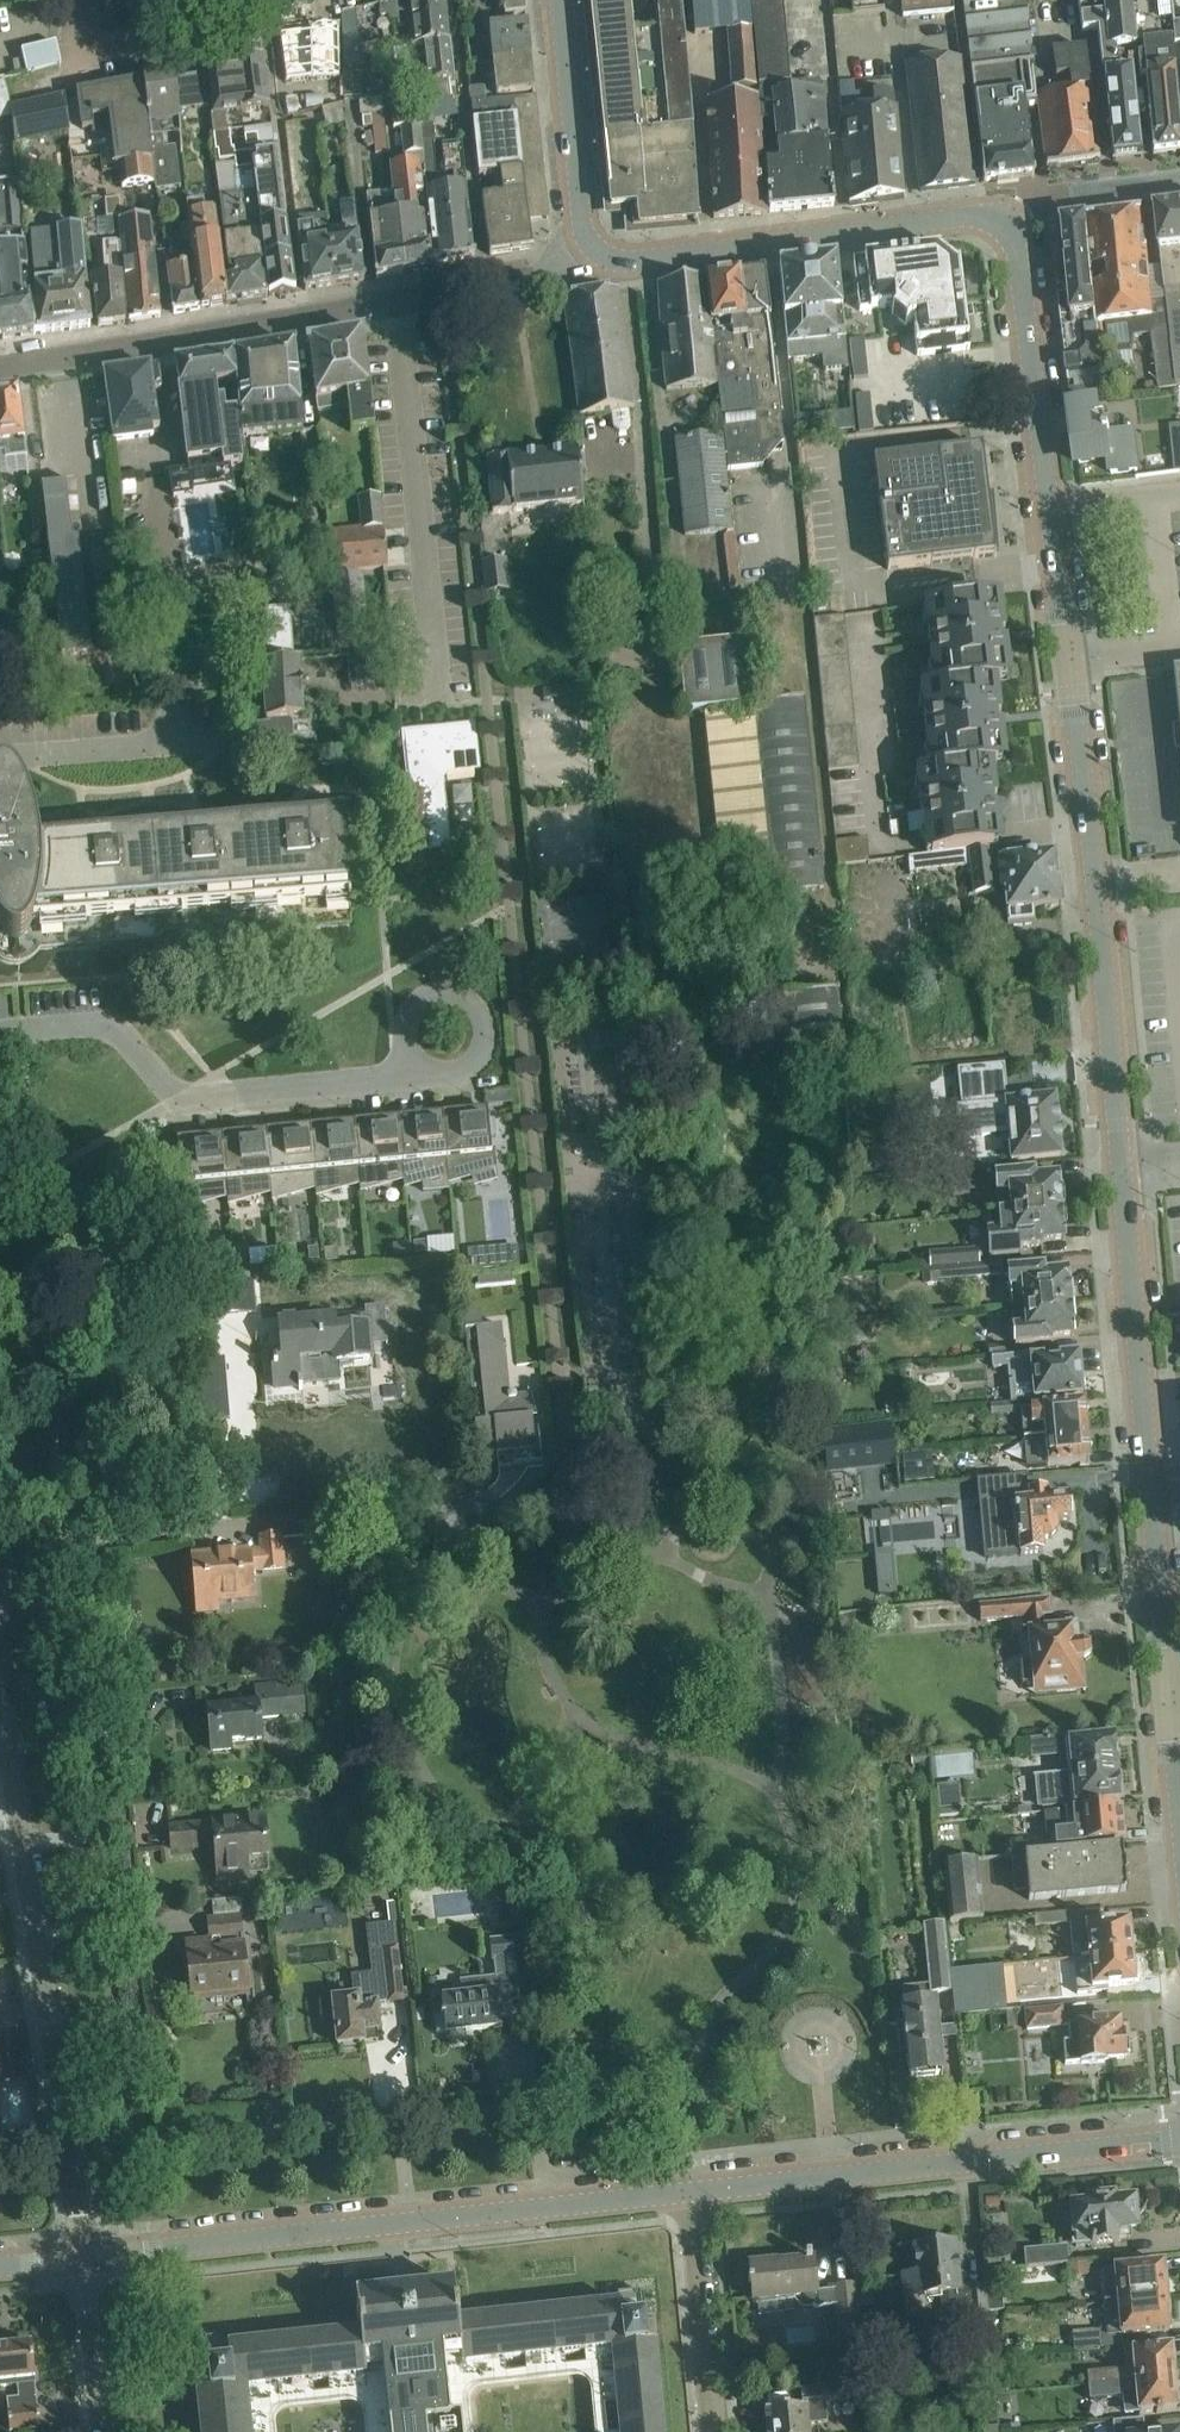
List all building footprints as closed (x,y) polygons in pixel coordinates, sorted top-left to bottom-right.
[(447,14),(445,0),(395,0),(397,19),(409,18),(409,19),(447,14)] [(505,15),(526,13),(525,0),(503,0),(505,15)] [(611,207),(630,205),(632,227),(698,221),(698,219),(696,197),(679,0),(654,0),(656,25),(631,27),(628,0),(589,0),(611,207)] [(746,0),(691,0),(695,35),(727,31),(733,88),(755,86),(746,0)] [(846,15),(860,13),(884,11),(883,0),(845,0),(846,15)] [(952,0),(901,0),(902,16),(953,11),(952,0)] [(984,180),(1033,174),(1032,165),(1019,63),(1033,62),(1025,0),(961,0),(984,180)] [(1143,23),(1141,23),(1143,47),(1142,47),(1153,154),(1179,151),(1179,0),(1140,0),(1143,23)] [(822,89),(818,82),(792,88),(788,88),(779,1),(749,3),(758,95),(772,94),(779,164),(765,165),(769,212),(833,206),(822,89)] [(1078,3),(1078,8),(1081,31),(1097,30),(1101,68),(1102,68),(1112,159),(1141,156),(1131,71),(1136,45),(1131,3),(1103,6),(1103,1),(1078,3)] [(344,13),(344,44),(360,43),(361,8),(344,13)] [(450,41),(447,14),(409,19),(409,18),(397,19),(398,25),(409,24),(412,46),(423,44),(450,41)] [(493,62),(531,58),(527,22),(489,26),(493,62)] [(313,79),(340,77),(338,25),(308,27),(313,79)] [(313,79),(308,29),(278,33),(285,82),(313,79)] [(450,41),(423,44),(426,71),(414,72),(415,82),(448,79),(454,78),(450,41)] [(26,71),(61,62),(56,42),(21,50),(26,71)] [(360,43),(344,44),(343,71),(360,66),(360,43)] [(1046,168),(1099,161),(1084,47),(1051,52),(1054,77),(1067,75),(1069,88),(1036,93),(1046,168)] [(263,56),(235,60),(235,62),(241,111),(267,108),(270,108),(263,56)] [(920,190),(974,184),(960,57),(906,63),(920,190)] [(531,58),(493,62),(496,94),(534,90),(531,58)] [(235,62),(206,66),(213,115),(241,111),(235,62)] [(191,74),(195,108),(209,106),(205,72),(191,74)] [(181,129),(180,106),(174,74),(143,80),(147,111),(153,161),(151,162),(153,184),(179,181),(173,130),(181,129)] [(0,79),(0,118),(12,116),(11,106),(4,77),(0,79)] [(449,89),(448,79),(415,82),(416,93),(449,89)] [(147,111),(143,80),(77,92),(81,129),(92,127),(91,118),(109,116),(115,166),(119,165),(121,188),(153,184),(151,162),(153,161),(147,111)] [(471,102),(486,101),(484,85),(469,87),(471,102)] [(874,109),(868,109),(875,182),(873,183),(874,188),(877,187),(878,193),(876,193),(877,200),(904,195),(896,107),(893,107),(892,92),(872,94),(874,109)] [(11,106),(12,116),(15,144),(69,132),(65,94),(11,106)] [(534,95),(486,101),(471,102),(478,176),(499,174),(501,187),(480,190),(489,255),(492,254),(491,253),(531,248),(528,217),(546,215),(546,218),(548,218),(534,95)] [(767,214),(766,190),(758,95),(707,100),(712,194),(713,218),(767,214)] [(422,151),(421,142),(419,122),(417,103),(417,96),(390,99),(392,117),(400,116),(403,153),(422,151)] [(383,113),(382,99),(357,100),(358,115),(370,114),(376,153),(388,152),(383,113)] [(450,99),(432,101),(433,118),(459,115),(450,99)] [(340,104),(321,108),(324,124),(343,121),(340,104)] [(875,182),(868,109),(841,112),(849,204),(877,200),(876,193),(878,193),(877,187),(874,188),(873,183),(875,182)] [(229,131),(213,133),(214,142),(230,140),(229,131)] [(257,134),(244,136),(246,146),(259,144),(257,134)] [(230,140),(214,142),(215,151),(218,151),(232,149),(231,148),(230,140)] [(431,141),(421,142),(422,151),(433,262),(453,259),(446,186),(432,188),(431,178),(436,178),(431,141)] [(446,186),(453,259),(474,257),(462,147),(441,149),(444,171),(452,170),(454,185),(446,186)] [(232,149),(218,151),(219,160),(235,158),(234,153),(234,148),(231,148),(232,149)] [(251,151),(242,152),(244,168),(253,167),(251,155),(251,151)] [(242,152),(234,153),(235,158),(236,169),(244,168),(242,152)] [(276,152),(251,155),(253,167),(255,191),(280,188),(276,152)] [(392,197),(403,273),(432,268),(425,215),(417,216),(414,192),(422,191),(418,162),(388,166),(392,197)] [(1,338),(35,334),(35,332),(33,332),(28,280),(21,281),(19,267),(27,266),(25,243),(19,178),(0,180),(0,325),(1,338)] [(280,188),(255,191),(260,225),(286,222),(286,220),(284,220),(280,188)] [(252,192),(219,196),(229,281),(230,303),(266,297),(266,295),(252,192)] [(403,273),(392,197),(379,199),(378,192),(366,193),(376,278),(403,273)] [(328,240),(334,285),(364,280),(354,200),(339,202),(343,238),(328,240)] [(203,202),(187,204),(193,254),(199,309),(230,303),(229,281),(225,282),(215,210),(204,212),(203,202)] [(1157,210),(1166,300),(1170,329),(1171,344),(1175,385),(1179,384),(1179,207),(1168,208),(1157,210)] [(334,285),(328,240),(315,242),(311,209),(296,211),(305,290),(334,285)] [(1143,212),(1089,218),(1102,325),(1105,355),(1109,354),(1131,352),(1135,336),(1151,333),(1159,390),(1176,388),(1175,385),(1171,344),(1170,329),(1166,300),(1154,301),(1143,212)] [(118,217),(106,218),(108,236),(120,235),(118,217)] [(118,221),(120,242),(128,321),(160,316),(150,217),(118,221)] [(1070,293),(1058,295),(1066,360),(1068,375),(1102,371),(1095,315),(1099,314),(1091,243),(1088,219),(1064,222),(1064,228),(1065,241),(1070,293)] [(286,222),(260,225),(262,245),(264,260),(290,256),(290,255),(286,222)] [(192,242),(189,223),(180,225),(183,243),(192,242)] [(87,303),(82,250),(80,226),(30,231),(35,283),(37,305),(38,305),(41,331),(41,333),(90,327),(87,303)] [(128,321),(120,242),(101,244),(105,278),(90,280),(92,301),(95,300),(98,325),(128,321)] [(940,247),(853,258),(859,311),(894,306),(894,310),(891,314),(906,325),(909,322),(913,321),(917,355),(969,349),(959,262),(953,263),(940,253),(940,247)] [(193,254),(166,257),(174,313),(199,309),(193,254)] [(290,256),(264,260),(269,295),(269,296),(296,292),(296,291),(295,291),(290,256)] [(836,260),(779,268),(788,361),(822,357),(823,371),(847,368),(836,260)] [(764,270),(705,277),(706,278),(718,384),(726,471),(763,467),(760,445),(784,442),(764,270)] [(706,278),(654,283),(665,388),(717,382),(706,278)] [(630,423),(628,409),(634,408),(617,288),(563,297),(580,417),(610,412),(612,426),(619,432),(625,431),(630,423)] [(351,430),(374,427),(370,391),(363,333),(308,342),(317,399),(347,394),(351,430)] [(864,339),(849,340),(853,378),(868,377),(864,339)] [(294,345),(235,354),(237,382),(242,439),(302,432),(298,381),(298,368),(294,345)] [(1133,363),(1131,352),(1109,354),(1111,366),(1133,363)] [(237,382),(235,354),(175,363),(179,387),(189,473),(225,468),(225,466),(242,464),(235,412),(224,413),(223,400),(216,401),(214,385),(237,382)] [(158,365),(103,372),(112,440),(153,434),(152,429),(159,428),(154,391),(161,390),(158,365)] [(1086,386),(1070,388),(1072,404),(1088,402),(1086,386)] [(0,391),(0,451),(4,450),(5,458),(26,455),(17,388),(0,391)] [(869,393),(855,395),(859,433),(873,431),(869,393)] [(1076,441),(1079,463),(1097,461),(1096,458),(1109,456),(1111,474),(1137,471),(1132,433),(1118,434),(1115,415),(1100,417),(1098,407),(1098,406),(1074,409),(1078,441),(1076,441)] [(797,436),(810,434),(813,434),(811,415),(808,415),(795,416),(797,436)] [(1171,425),(1174,448),(1176,471),(1179,471),(1179,424),(1171,425)] [(492,513),(516,511),(583,504),(578,450),(487,459),(492,513)] [(874,464),(887,569),(995,555),(994,549),(993,537),(989,510),(986,510),(984,493),(987,493),(982,450),(874,464)] [(133,689),(127,625),(117,535),(72,540),(66,485),(76,484),(76,483),(41,486),(44,510),(46,525),(48,525),(50,548),(48,548),(64,695),(133,689)] [(41,486),(28,488),(33,530),(46,529),(46,525),(44,510),(41,486)] [(387,566),(380,497),(359,499),(362,529),(327,532),(331,572),(387,566)] [(505,558),(482,561),(486,591),(509,588),(505,558)] [(363,573),(332,576),(338,635),(380,631),(378,613),(367,614),(363,573)] [(932,853),(970,849),(993,846),(991,825),(999,824),(998,809),(988,810),(987,799),(996,798),(994,783),(984,784),(982,765),(996,763),(993,742),(1003,741),(1002,726),(993,727),(991,716),(1000,715),(998,700),(988,701),(986,682),(1001,680),(998,659),(1007,658),(1006,643),(996,644),(995,633),(1004,631),(1003,617),(993,618),(990,597),(929,604),(932,625),(927,626),(934,686),(924,687),(926,708),(922,708),(929,768),(920,769),(923,790),(919,790),(924,831),(929,831),(932,853)] [(843,615),(813,618),(828,770),(859,767),(843,615)] [(225,657),(242,655),(239,628),(222,629),(225,657)] [(746,639),(680,646),(685,712),(704,710),(751,703),(752,703),(746,639)] [(258,740),(267,740),(294,737),(293,719),(291,719),(291,717),(302,716),(298,660),(263,662),(266,720),(268,719),(268,721),(257,722),(258,740)] [(1118,677),(1120,737),(1145,737),(1143,676),(1118,677)] [(751,703),(771,892),(823,887),(804,697),(752,703),(751,703)] [(405,733),(418,864),(448,861),(448,860),(447,860),(445,846),(446,846),(439,777),(444,771),(475,768),(472,739),(471,739),(469,727),(405,733)] [(1,957),(9,960),(18,961),(27,959),(34,954),(40,947),(352,921),(343,814),(310,817),(301,818),(300,818),(301,827),(290,828),(288,819),(287,819),(279,820),(215,825),(206,826),(205,826),(206,835),(194,836),(194,827),(192,827),(184,828),(119,833),(110,834),(109,834),(110,843),(98,844),(98,835),(96,835),(88,835),(39,839),(36,825),(32,810),(25,793),(15,777),(11,773),(6,770),(0,771),(0,956),(1,957)] [(837,865),(861,863),(869,862),(866,838),(835,841),(837,865)] [(1029,841),(993,846),(995,861),(999,861),(1028,858),(1031,858),(1029,841)] [(994,891),(990,849),(971,851),(972,865),(974,893),(994,891)] [(971,851),(940,855),(941,869),(972,865),(971,851)] [(1033,908),(1060,906),(1058,883),(1055,883),(1052,856),(1031,858),(1028,858),(999,861),(1001,889),(1005,889),(1008,919),(1015,925),(1030,924),(1034,919),(1033,908)] [(602,893),(573,897),(578,929),(607,925),(602,893)] [(929,975),(913,977),(915,997),(932,995),(929,975)] [(845,1050),(839,988),(781,994),(787,1055),(845,1050)] [(978,1069),(958,1071),(961,1108),(958,1108),(961,1137),(1009,1133),(1011,1160),(1060,1155),(1054,1097),(1008,1101),(1004,1064),(978,1066),(978,1069)] [(512,1091),(496,1093),(497,1104),(513,1102),(512,1091)] [(442,1114),(449,1184),(450,1184),(449,1179),(493,1166),(491,1153),(490,1137),(496,1136),(494,1120),(489,1121),(488,1109),(463,1112),(464,1121),(445,1123),(444,1114),(442,1114)] [(449,1184),(442,1114),(419,1116),(420,1125),(401,1127),(400,1118),(398,1118),(405,1188),(406,1188),(405,1183),(447,1171),(448,1184),(449,1184)] [(405,1188),(398,1118),(375,1120),(376,1130),(357,1131),(356,1122),(354,1122),(361,1193),(362,1193),(361,1187),(403,1175),(404,1188),(405,1188)] [(312,1126),(310,1127),(317,1197),(317,1191),(359,1180),(360,1193),(361,1193),(354,1122),(331,1125),(332,1134),(313,1136),(312,1126)] [(268,1131),(266,1131),(273,1201),(273,1196),(315,1184),(316,1197),(317,1197),(310,1127),(287,1129),(288,1138),(268,1140),(268,1131)] [(224,1135),(222,1135),(229,1200),(271,1188),(272,1201),(273,1201),(266,1131),(243,1133),(244,1142),(224,1144),(224,1135)] [(229,1200),(222,1135),(199,1137),(199,1146),(178,1149),(184,1210),(185,1210),(185,1204),(227,1192),(228,1206),(229,1205),(229,1200)] [(998,1211),(1064,1205),(1063,1187),(1059,1184),(1058,1173),(1035,1175),(1034,1170),(994,1174),(998,1211)] [(1066,1224),(1064,1205),(998,1211),(985,1212),(990,1257),(1021,1254),(1020,1248),(1042,1246),(1041,1241),(1064,1239),(1063,1228),(1066,1224)] [(429,1239),(415,1239),(415,1252),(430,1251),(429,1239)] [(395,1243),(396,1256),(410,1255),(409,1241),(395,1243)] [(326,1259),(339,1258),(338,1245),(325,1246),(326,1259)] [(318,1246),(308,1247),(309,1260),(319,1259),(318,1246)] [(929,1268),(979,1263),(978,1247),(928,1251),(929,1268)] [(487,1249),(470,1251),(472,1271),(489,1269),(487,1249)] [(1003,1275),(1001,1262),(922,1270),(923,1287),(935,1286),(935,1281),(1003,1275)] [(1010,1307),(1073,1301),(1072,1283),(1068,1280),(1067,1268),(1044,1271),(1043,1266),(1006,1269),(1010,1307)] [(513,1275),(480,1278),(480,1285),(514,1282),(513,1275)] [(250,1277),(205,1281),(208,1314),(253,1310),(250,1277)] [(1073,1301),(1010,1307),(1014,1345),(1050,1342),(1050,1337),(1073,1334),(1072,1323),(1075,1319),(1073,1301)] [(502,1325),(482,1327),(481,1311),(463,1313),(478,1458),(480,1458),(478,1445),(496,1443),(498,1464),(542,1460),(539,1423),(533,1424),(529,1387),(527,1387),(528,1397),(516,1398),(515,1394),(508,1395),(508,1399),(501,1399),(496,1351),(504,1348),(502,1325)] [(332,1319),(304,1322),(280,1324),(283,1360),(273,1360),(275,1385),(299,1383),(296,1355),(335,1352),(336,1361),(369,1359),(366,1316),(368,1316),(368,1315),(332,1318),(332,1319)] [(1007,1356),(1006,1345),(988,1346),(989,1358),(1007,1356)] [(1034,1401),(1058,1399),(1082,1397),(1078,1355),(1059,1357),(1060,1362),(1042,1363),(1042,1358),(1031,1359),(1031,1355),(992,1358),(993,1367),(1008,1366),(1009,1378),(1024,1376),(1025,1383),(1032,1382),(1034,1401)] [(630,1363),(630,1375),(653,1373),(652,1361),(630,1363)] [(899,1401),(886,1402),(887,1414),(900,1413),(899,1401)] [(1023,1439),(1086,1433),(1083,1403),(1020,1409),(1023,1439)] [(991,1406),(992,1415),(1015,1413),(1015,1411),(1019,1411),(1019,1404),(991,1406)] [(857,1428),(823,1432),(828,1469),(861,1466),(857,1428)] [(1086,1433),(1023,1439),(1025,1453),(1034,1452),(1035,1467),(1088,1462),(1086,1433)] [(933,1480),(930,1453),(902,1456),(905,1482),(933,1480)] [(1046,1491),(1029,1493),(1018,1494),(1019,1502),(1001,1504),(1002,1517),(1015,1516),(1017,1535),(1016,1535),(1017,1544),(1018,1544),(1019,1554),(1043,1552),(1041,1538),(1051,1537),(1057,1530),(1056,1521),(1070,1519),(1068,1497),(1047,1499),(1046,1491)] [(214,1598),(222,1598),(252,1595),(249,1570),(283,1567),(280,1536),(261,1538),(262,1551),(193,1557),(198,1612),(201,1612),(199,1593),(214,1592),(214,1598)] [(1050,1597),(1026,1599),(979,1604),(981,1620),(1022,1616),(1023,1631),(1028,1630),(1031,1661),(1022,1662),(1024,1684),(1033,1683),(1035,1694),(1077,1690),(1075,1668),(1083,1667),(1082,1658),(1084,1658),(1090,1654),(1089,1644),(1082,1641),(1078,1641),(1077,1626),(1044,1629),(1043,1615),(1052,1614),(1050,1597)] [(353,1673),(337,1674),(338,1684),(354,1682),(353,1673)] [(257,1704),(208,1709),(212,1750),(231,1748),(230,1740),(261,1737),(259,1717),(290,1714),(288,1699),(306,1698),(304,1683),(287,1684),(255,1687),(257,1704)] [(1062,1772),(1040,1774),(1042,1789),(1043,1806),(1096,1801),(1120,1799),(1117,1767),(1114,1735),(1090,1737),(1059,1739),(1062,1772)] [(961,1818),(958,1790),(939,1791),(942,1820),(961,1818)] [(1120,1805),(1054,1812),(1047,1813),(1051,1848),(1124,1840),(1120,1805)] [(264,1818),(195,1825),(171,1827),(173,1849),(216,1845),(219,1878),(248,1875),(247,1857),(268,1855),(264,1818)] [(1025,1855),(1027,1876),(1029,1900),(1124,1891),(1126,1889),(1122,1846),(1025,1855)] [(949,1922),(983,1919),(977,1859),(944,1863),(949,1922)] [(262,1901),(247,1903),(249,1922),(263,1921),(262,1901)] [(517,1902),(495,1904),(497,1916),(518,1913),(517,1902)] [(1084,1909),(1034,1914),(1035,1926),(1071,1922),(1072,1938),(1074,1958),(1132,1953),(1132,1950),(1135,1946),(1134,1939),(1130,1935),(1129,1921),(1109,1923),(1108,1919),(1085,1921),(1084,1909)] [(221,1941),(195,1943),(187,1944),(192,1995),(247,1990),(239,1917),(219,1919),(221,1941)] [(923,1923),(926,1950),(929,1985),(914,1986),(915,2002),(902,2004),(904,2022),(897,2023),(900,2051),(907,2051),(909,2078),(911,2078),(911,2077),(941,2073),(941,2075),(942,2075),(935,2001),(932,2001),(931,1993),(951,1991),(944,1921),(923,1923)] [(333,2000),(320,2002),(322,2020),(335,2019),(338,2045),(364,2042),(364,2037),(378,2036),(377,2029),(380,2028),(377,2004),(404,2001),(401,1977),(395,1925),(367,1928),(370,1952),(372,1951),(375,1974),(356,1976),(357,1990),(358,1996),(333,1999),(333,2000)] [(444,2016),(435,2017),(437,2032),(445,2031),(445,2033),(502,2026),(498,1993),(507,1992),(508,2002),(527,2000),(524,1976),(520,1938),(490,1942),(492,1960),(494,1959),(496,1978),(461,1982),(463,1995),(442,1998),(444,2016)] [(1074,1959),(1060,1961),(1063,1994),(1077,1993),(1086,1993),(1115,1990),(1115,1986),(1135,1984),(1133,1971),(1137,1967),(1136,1960),(1132,1957),(1132,1953),(1074,1958),(1074,1959)] [(1022,2007),(1021,1994),(1006,1996),(1004,1963),(951,1968),(955,2013),(1022,2007)] [(1061,2025),(1060,2007),(1027,2010),(1028,2028),(1061,2025)] [(1070,2042),(1064,2042),(1065,2065),(1104,2062),(1104,2060),(1125,2059),(1123,2035),(1120,2035),(1119,2021),(1069,2025),(1070,2042)] [(36,2129),(21,2130),(22,2144),(38,2143),(36,2129)] [(1126,2236),(1125,2228),(1136,2227),(1133,2200),(1113,2202),(1112,2197),(1108,2197),(1107,2195),(1094,2196),(1094,2199),(1090,2199),(1090,2203),(1073,2205),(1076,2243),(1090,2242),(1090,2245),(1119,2242),(1119,2239),(1130,2238),(1130,2236),(1126,2236)] [(904,2275),(906,2296),(959,2291),(957,2272),(963,2272),(961,2252),(955,2253),(954,2243),(915,2247),(918,2273),(904,2275)] [(1025,2266),(1067,2263),(1066,2245),(1023,2248),(1025,2266)] [(806,2261),(775,2264),(775,2263),(750,2265),(752,2278),(748,2278),(749,2282),(752,2282),(754,2300),(804,2295),(806,2308),(837,2305),(840,2339),(859,2337),(854,2286),(835,2287),(835,2289),(816,2291),(813,2260),(811,2261),(811,2253),(806,2254),(806,2261)] [(1070,2276),(1089,2274),(1087,2262),(1068,2264),(1070,2276)] [(1104,2303),(1166,2297),(1163,2264),(1101,2270),(1104,2303)] [(989,2312),(1003,2310),(1000,2284),(986,2286),(989,2312)] [(247,2388),(364,2376),(370,2431),(470,2431),(463,2365),(611,2349),(620,2431),(666,2431),(656,2342),(647,2343),(644,2317),(643,2317),(640,2292),(618,2294),(619,2302),(458,2320),(455,2285),(355,2295),(359,2331),(229,2345),(228,2337),(206,2339),(210,2391),(197,2392),(201,2431),(252,2431),(247,2388)] [(987,2326),(983,2286),(967,2288),(971,2327),(987,2326)] [(1169,2330),(1166,2297),(1104,2303),(1107,2336),(1169,2330)] [(1073,2329),(1074,2348),(1103,2346),(1102,2327),(1073,2329)] [(987,2334),(976,2335),(977,2360),(989,2360),(987,2334)] [(13,2385),(14,2397),(6,2398),(10,2430),(41,2427),(31,2342),(0,2345),(0,2386),(13,2385)] [(1135,2370),(1127,2371),(1127,2370),(1087,2373),(1089,2386),(1174,2379),(1171,2347),(1133,2350),(1135,2370)] [(1174,2379),(1089,2386),(1090,2398),(1123,2394),(1124,2413),(1177,2408),(1174,2379)] [(808,2421),(823,2420),(822,2406),(765,2411),(767,2431),(809,2431),(808,2421)] [(1143,2418),(1112,2421),(1113,2431),(1145,2431),(1143,2418)]
